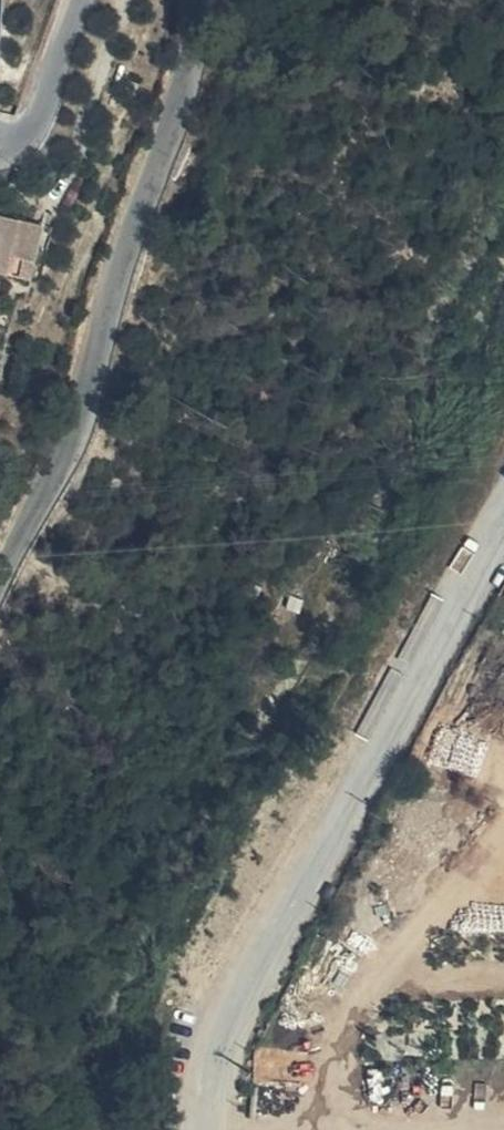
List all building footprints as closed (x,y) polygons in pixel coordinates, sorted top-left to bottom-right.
[(45,223),(0,214),(0,271),(33,278),(45,223)]
